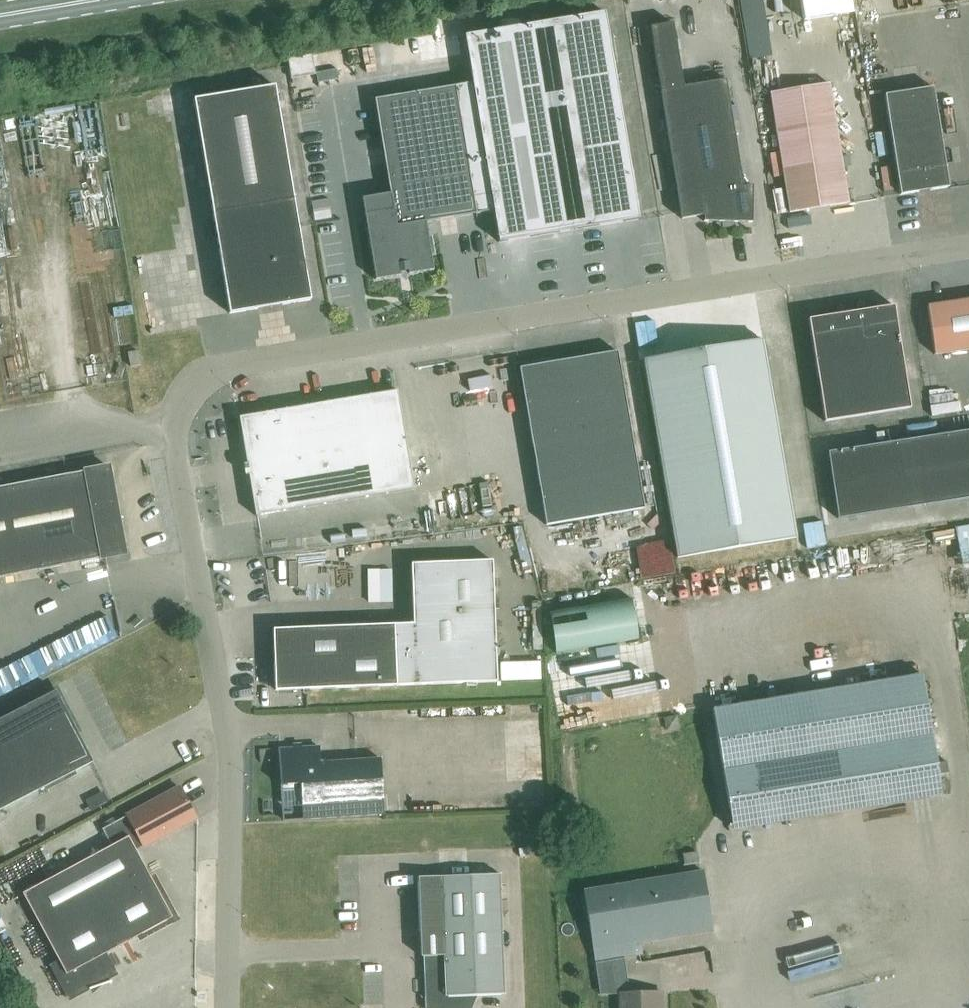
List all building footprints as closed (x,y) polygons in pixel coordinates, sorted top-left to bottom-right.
[(611,17),(627,16),(628,43),(641,42),(639,0),(610,0),(611,17)] [(374,99),(390,194),(362,198),(376,279),(433,270),(425,222),(494,211),(499,243),(639,220),(606,12),(465,35),(473,83),(374,99)] [(728,79),(682,86),(673,22),(654,25),(681,219),(703,216),(703,222),(752,223),(753,186),(743,187),(728,79)] [(314,74),(349,69),(346,46),(323,49),(326,70),(310,72),(310,70),(295,72),(297,86),(315,84),(314,74)] [(284,51),(286,70),(309,68),(307,48),(284,51)] [(829,84),(770,93),(789,213),(848,203),(829,84)] [(310,300),(275,85),(194,99),(229,313),(310,300)] [(933,87),(884,95),(900,195),(949,187),(933,87)] [(872,162),(879,188),(889,185),(882,160),(872,162)] [(309,216),(326,214),(324,193),(307,195),(309,216)] [(927,306),(934,355),(968,350),(968,300),(927,306)] [(894,305),(808,319),(824,422),(910,408),(894,305)] [(643,360),(676,558),(796,538),(762,340),(643,360)] [(130,366),(140,364),(138,350),(128,352),(130,366)] [(519,368),(546,525),(644,508),(617,351),(519,368)] [(397,390),(239,416),(255,515),(413,489),(397,390)] [(956,501),(968,499),(968,431),(825,452),(835,518),(956,501)] [(124,553),(108,466),(0,486),(0,576),(124,553)] [(794,516),(799,546),(820,543),(816,512),(794,516)] [(275,690),(396,685),(495,682),(491,560),(411,563),(413,624),(272,629),(275,690)] [(710,708),(727,808),(729,819),(739,827),(751,825),(939,794),(919,673),(710,708)] [(0,718),(0,808),(92,761),(55,690),(0,718)] [(513,726),(536,723),(533,700),(510,703),(513,726)] [(282,820),(383,813),(379,758),(319,762),(318,746),(278,749),(282,820)] [(179,786),(102,828),(110,845),(128,835),(136,849),(195,817),(179,786)] [(110,845),(22,892),(58,959),(53,962),(71,995),(112,973),(102,954),(172,917),(136,849),(128,835),(110,845)] [(701,870),(583,889),(594,960),(641,953),(639,941),(711,929),(701,870)] [(499,873),(416,876),(419,956),(422,956),(424,1007),(471,1007),(476,994),(503,993),(499,873)] [(620,1007),(662,1007),(662,993),(619,994),(620,1007)]
